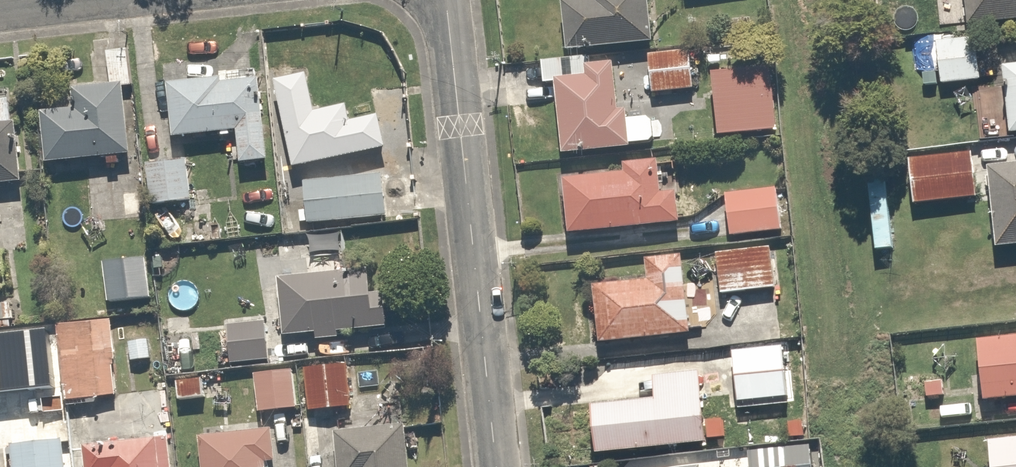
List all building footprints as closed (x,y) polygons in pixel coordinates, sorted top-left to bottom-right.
[(562,62),(640,58),(637,0),(588,0),(589,12),(559,14),(562,62)] [(955,45),(1015,42),(1015,0),(952,0),(955,45)] [(974,53),(926,55),(928,97),(975,96),(974,53)] [(683,65),(639,67),(642,106),(685,103),(683,65)] [(611,121),(608,78),(586,79),(587,92),(549,94),(553,166),(646,160),(644,128),(616,130),(616,121),(611,121)] [(995,81),(998,147),(1015,146),(1015,80),(995,81)] [(284,177),(383,164),(373,127),(344,133),(341,117),(309,124),(301,86),(269,93),(284,177)] [(236,176),(262,173),(252,93),(217,97),(216,92),(161,99),(167,151),(233,144),(236,176)] [(126,167),(118,95),(68,101),(70,119),(34,123),(40,177),(126,167)] [(17,123),(0,125),(0,184),(23,182),(17,123)] [(959,167),(900,170),(903,219),(962,216),(959,167)] [(551,190),(555,244),(669,235),(665,193),(652,194),(650,170),(603,174),(604,186),(551,190)] [(977,180),(982,261),(1015,259),(1015,177),(977,180)] [(179,180),(146,184),(150,218),(183,214),(179,180)] [(377,192),(292,193),(293,236),(383,234),(377,192)] [(770,196),(720,200),(723,248),(773,245),(770,196)] [(763,264),(710,267),(712,305),(765,302),(763,264)] [(682,348),(679,267),(638,269),(639,293),(588,295),(590,352),(682,348)] [(372,285),(270,287),(271,346),(310,345),(310,353),(334,353),(334,345),(385,344),(384,307),(372,307),(372,285)] [(107,335),(54,338),(57,414),(110,412),(107,335)] [(262,337),(221,339),(223,377),(263,375),(262,337)] [(973,350),(979,409),(1015,406),(1015,346),(973,350)] [(140,355),(121,356),(122,375),(141,374),(140,355)] [(778,364),(727,366),(729,414),(780,412),(778,364)] [(43,375),(18,376),(19,394),(43,393),(43,375)] [(343,375),(300,377),(301,420),(345,418),(343,375)] [(290,388),(241,390),(242,423),(291,421),(290,388)] [(586,419),(588,463),(697,457),(694,388),(650,391),(651,416),(586,419)] [(928,392),(911,393),(912,407),(928,406),(928,392)] [(171,396),(171,414),(195,414),(195,396),(171,396)] [(400,442),(322,443),(322,466),(400,466),(400,442)] [(188,450),(190,466),(274,466),(273,444),(188,450)] [(70,451),(70,466),(167,466),(167,452),(70,451)] [(986,457),(987,466),(1015,466),(1015,455),(986,457)] [(0,463),(0,466),(60,466),(59,458),(0,463)]
